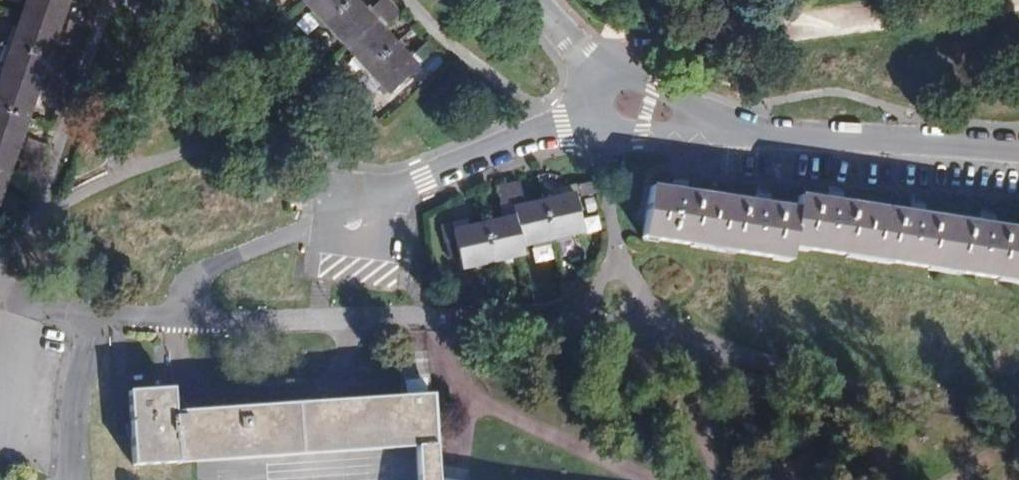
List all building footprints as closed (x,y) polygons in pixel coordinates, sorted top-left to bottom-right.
[(0,60),(0,185),(3,178),(7,167),(11,157),(30,164),(39,140),(19,133),(23,122),(27,110),(31,99),(51,107),(61,80),(40,72),(45,60),(49,48),(54,36),(73,43),(81,23),(61,15),(65,3),(67,0),(22,0),(0,60)] [(428,51),(420,42),(405,56),(378,27),(393,13),(381,0),(377,0),(365,11),(354,0),(299,0),(383,91),(428,51)] [(653,169),(651,183),(666,185),(668,172),(661,170),(653,169)] [(593,190),(590,174),(555,182),(558,192),(545,195),(533,198),(520,201),(515,180),(494,184),(501,213),(483,217),(466,221),(448,226),(447,219),(433,222),(437,241),(450,238),(456,265),(522,250),(520,240),(579,226),(572,195),(593,190)] [(651,183),(645,182),(637,231),(784,255),(786,242),(1018,280),(1018,232),(987,226),(970,224),(915,215),(897,212),(831,201),(812,198),(792,195),(790,205),(752,199),(737,197),(666,185),(651,183)] [(739,183),(737,197),(752,199),(754,186),(746,185),(739,183)] [(814,184),(812,198),(831,201),(833,187),(824,186),(814,184)] [(12,213),(19,196),(0,189),(0,208),(12,213)] [(899,199),(897,212),(915,215),(917,202),(908,200),(899,199)] [(970,224),(987,226),(989,214),(981,212),(972,211),(970,224)] [(132,395),(135,467),(417,450),(421,479),(441,479),(434,400),(176,416),(175,395),(132,395)]
